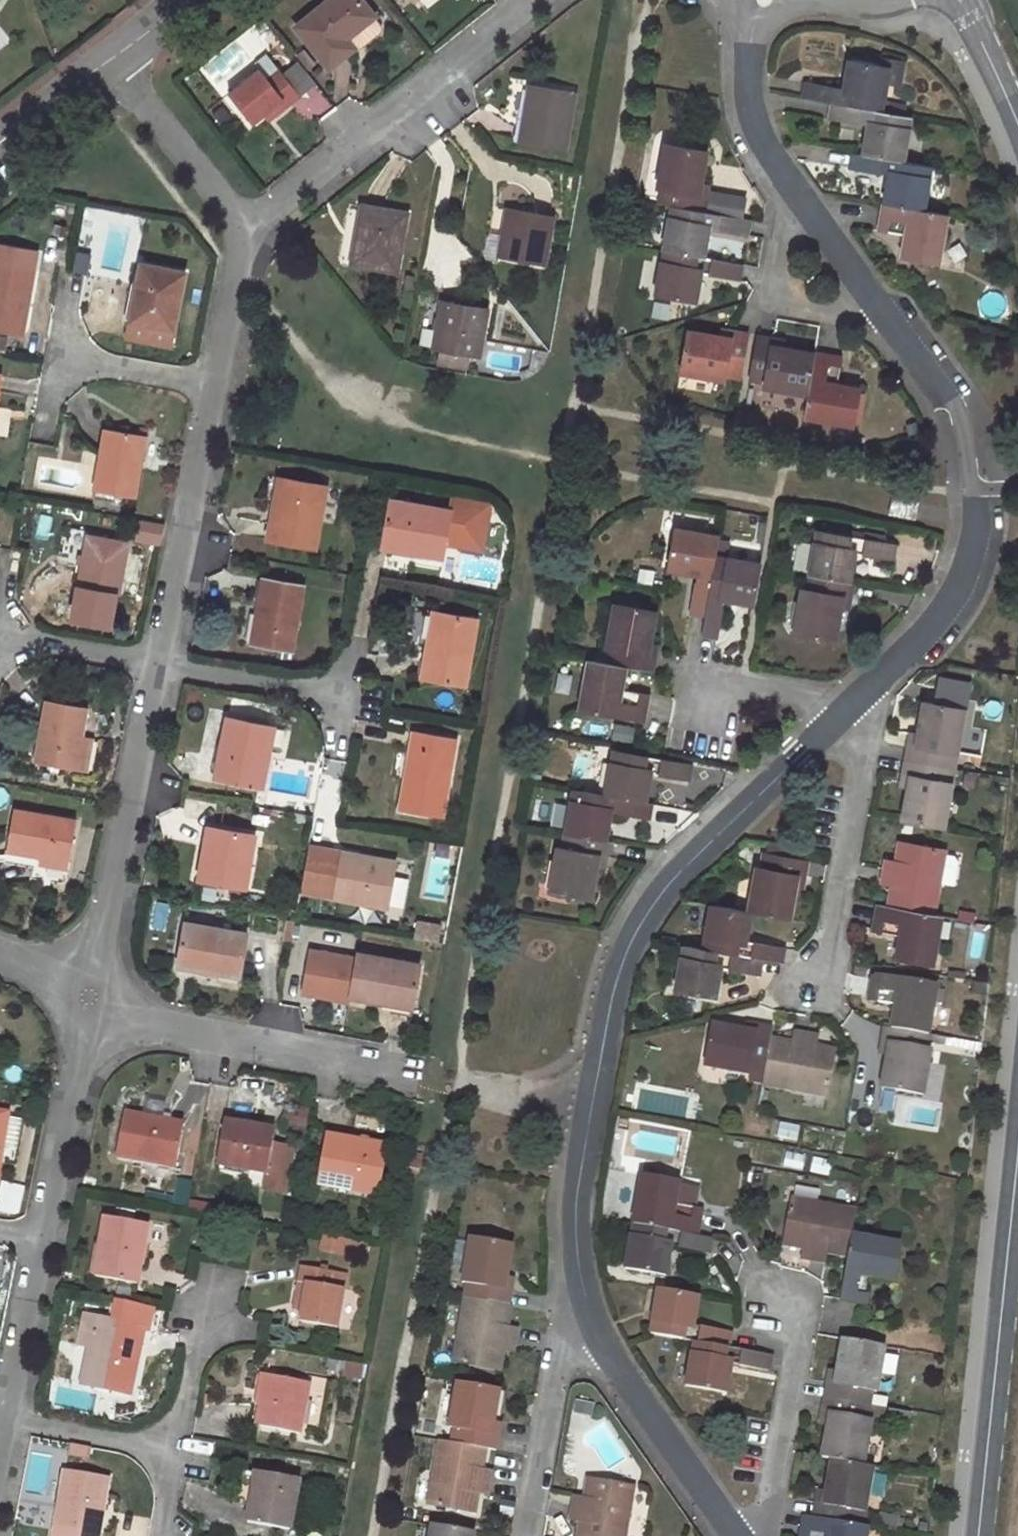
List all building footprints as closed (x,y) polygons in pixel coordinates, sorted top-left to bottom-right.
[(296,27),(330,68),(361,42),(367,43),(381,32),(383,27),(361,0),(329,0),(296,27)] [(259,69),(228,93),(252,125),(267,114),(272,119),(299,97),(265,54),(254,63),(259,69)] [(845,89),(807,83),(805,98),(835,103),(883,112),(884,100),(886,100),(891,68),(850,61),(845,89)] [(519,142),(564,150),(575,93),(529,85),(519,142)] [(835,103),(832,119),(870,126),(865,155),(905,161),(912,117),(883,112),(835,103)] [(675,206),(707,212),(712,184),(704,183),(709,151),(668,144),(660,188),(665,189),(663,203),(675,206)] [(852,168),(890,175),(885,204),(925,211),(931,178),(929,178),(932,166),(905,161),(865,155),(855,153),(852,168)] [(885,204),(880,230),(907,235),(902,257),(940,264),(948,216),(925,211),(885,204)] [(352,262),(396,270),(406,214),(362,206),(352,262)] [(707,258),(712,229),(749,235),(751,220),(707,212),(675,206),(673,217),(672,217),(667,250),(707,258)] [(552,219),(507,210),(499,255),(543,264),(552,219)] [(667,250),(659,294),(699,301),(704,273),(741,280),(743,265),(707,258),(667,250)] [(21,336),(32,270),(0,264),(0,332),(21,336)] [(141,265),(126,339),(168,347),(182,274),(141,265)] [(433,348),(478,356),(487,310),(441,302),(433,348)] [(174,340),(191,343),(192,333),(176,330),(174,340)] [(732,331),(720,330),(719,336),(718,344),(729,346),(732,331)] [(688,331),(681,372),(724,380),(725,375),(740,378),(748,334),(732,331),(729,346),(718,344),(719,336),(688,331)] [(8,348),(9,335),(0,334),(0,348),(8,348)] [(772,353),(775,338),(759,336),(751,380),(766,383),(765,387),(809,394),(816,353),(784,347),(783,355),(772,353)] [(784,347),(785,340),(775,338),(772,353),(783,355),(784,347)] [(440,353),(438,364),(468,369),(470,358),(440,353)] [(805,416),(853,424),(860,387),(838,383),(843,357),(816,353),(809,394),(805,416)] [(94,491),(134,498),(145,436),(105,428),(94,491)] [(283,481),(279,479),(271,521),(280,522),(282,510),(278,509),(283,481)] [(268,540),(314,546),(326,488),(283,481),(278,509),(282,510),(280,522),(271,521),(268,540)] [(892,497),(890,513),(914,517),(917,501),(892,497)] [(391,501),(383,548),(442,557),(449,511),(391,501)] [(895,544),(816,530),(808,575),(850,582),(855,553),(893,559),(895,544)] [(670,532),(663,572),(692,578),(685,615),(701,618),(711,560),(714,541),(702,539),(702,538),(670,532)] [(77,588),(117,595),(127,543),(87,536),(77,588)] [(713,640),(720,603),(748,607),(755,566),(723,561),(723,562),(711,560),(701,618),(697,638),(713,640)] [(801,588),(794,633),(836,639),(842,608),(836,607),(837,596),(851,599),(853,583),(850,582),(808,575),(807,589),(801,588)] [(291,647),(302,587),(263,581),(253,640),(291,647)] [(842,608),(849,609),(851,599),(837,596),(836,607),(842,608)] [(657,611),(614,604),(607,647),(611,648),(609,663),(626,666),(653,671),(656,655),(643,652),(645,642),(651,643),(657,611)] [(436,644),(441,613),(434,612),(429,643),(436,644)] [(423,678),(464,685),(477,620),(441,613),(436,644),(429,643),(423,678)] [(656,655),(658,644),(651,643),(645,642),(643,652),(656,655)] [(590,659),(581,709),(644,720),(649,695),(622,689),(626,666),(609,663),(590,659)] [(87,708),(47,700),(34,762),(74,771),(80,739),(87,708)] [(965,709),(924,701),(918,734),(925,735),(923,746),(909,744),(906,759),(950,767),(953,752),(958,753),(965,709)] [(261,786),(273,727),(228,718),(222,750),(226,751),(221,778),(261,786)] [(399,810),(441,818),(456,738),(414,731),(399,810)] [(918,734),(911,733),(909,744),(923,746),(925,735),(918,734)] [(80,739),(74,771),(81,771),(87,740),(80,739)] [(216,777),(221,778),(226,751),(222,750),(216,777)] [(647,801),(652,772),(690,779),(693,764),(615,750),(613,762),(611,761),(606,794),(647,801)] [(916,788),(908,787),(902,820),(944,828),(952,782),(948,781),(950,767),(906,759),(904,774),(918,776),(916,788)] [(904,774),(902,786),(908,787),(916,788),(918,776),(904,774)] [(608,840),(612,811),(650,817),(653,802),(647,801),(606,794),(575,788),(573,801),(571,800),(566,833),(608,840)] [(75,821),(13,810),(6,851),(35,856),(33,867),(31,877),(59,882),(62,881),(64,879),(66,876),(75,821)] [(245,887),(254,835),(212,827),(206,859),(203,859),(200,880),(245,887)] [(558,846),(551,890),(592,897),(598,866),(591,864),(593,855),(607,857),(609,840),(608,840),(566,833),(563,847),(558,846)] [(883,882),(894,884),(890,906),(936,914),(947,850),(901,842),(897,860),(906,862),(905,870),(886,867),(883,882)] [(771,854),(798,859),(799,852),(772,847),(771,854)] [(394,863),(308,848),(300,891),(386,906),(394,863)] [(35,856),(6,851),(4,862),(33,867),(35,856)] [(771,854),(765,853),(762,867),(757,866),(749,910),(752,911),(791,918),(797,886),(790,885),(792,874),(806,876),(808,861),(798,859),(771,854)] [(598,866),(605,867),(607,857),(593,855),(591,864),(598,866)] [(897,860),(887,859),(886,867),(905,870),(906,862),(897,860)] [(797,886),(804,887),(806,876),(792,874),(790,885),(797,886)] [(786,947),(747,940),(752,911),(749,910),(713,904),(706,936),(708,936),(705,949),(763,959),(783,963),(786,947)] [(879,904),(874,929),(901,934),(897,956),(933,963),(941,915),(936,914),(890,906),(879,904)] [(246,935),(185,925),(178,966),(211,971),(239,976),(246,935)] [(683,957),(677,989),(718,997),(723,968),(761,974),(763,959),(705,949),(686,946),(684,957),(683,957)] [(419,965),(358,955),(351,997),(412,1007),(419,965)] [(237,985),(239,976),(211,971),(210,976),(218,978),(217,982),(237,985)] [(874,974),(869,1000),(896,1005),(891,1029),(929,1036),(938,986),(874,974)] [(758,1025),(747,1023),(745,1030),(744,1037),(755,1039),(758,1025)] [(771,1037),(773,1027),(758,1025),(755,1039),(744,1037),(745,1030),(713,1024),(705,1066),(750,1074),(751,1069),(765,1072),(771,1037)] [(886,1028),(883,1043),(898,1045),(896,1056),(888,1055),(883,1088),(924,1095),(932,1050),(927,1049),(929,1036),(891,1029),(886,1028)] [(763,1083),(827,1095),(834,1049),(815,1046),(814,1053),(806,1052),(809,1034),(794,1031),(793,1041),(771,1037),(765,1072),(763,1083)] [(815,1046),(817,1035),(809,1034),(806,1052),(814,1053),(815,1046)] [(883,1043),(881,1053),(888,1055),(896,1056),(898,1045),(883,1043)] [(22,1143),(23,1115),(12,1114),(11,1143),(22,1143)] [(183,1124),(124,1114),(117,1155),(176,1165),(183,1124)] [(272,1144),(274,1132),(224,1123),(217,1163),(267,1172),(264,1190),(284,1193),(292,1148),(272,1144)] [(320,1184),(376,1194),(384,1147),(327,1137),(320,1184)] [(412,1152),(409,1167),(418,1169),(420,1154),(412,1152)] [(642,1174),(634,1223),(635,1223),(697,1235),(703,1208),(694,1206),(698,1184),(642,1174)] [(792,1199),(784,1246),(803,1249),(805,1241),(812,1242),(809,1260),(824,1263),(826,1253),(847,1257),(851,1234),(855,1210),(792,1199)] [(95,1276),(136,1283),(146,1224),(105,1217),(95,1276)] [(631,1237),(626,1267),(666,1274),(671,1245),(710,1252),(712,1237),(697,1235),(635,1223),(633,1237),(631,1237)] [(872,1276),(894,1279),(900,1242),(851,1234),(847,1257),(841,1297),(867,1302),(872,1276)] [(510,1244),(470,1237),(462,1282),(467,1282),(464,1297),(508,1305),(511,1288),(497,1285),(499,1274),(505,1275),(510,1244)] [(803,1249),(802,1259),(809,1260),(812,1242),(805,1241),(803,1249)] [(299,1320),(337,1327),(344,1289),(332,1286),(335,1271),(302,1265),(295,1301),(302,1302),(299,1320)] [(511,1288),(513,1276),(505,1275),(499,1274),(497,1285),(511,1288)] [(732,1330),(694,1323),(698,1294),(657,1286),(652,1319),(654,1319),(651,1332),(694,1340),(729,1346),(732,1330)] [(464,1297),(453,1360),(498,1368),(502,1349),(494,1348),(496,1339),(514,1343),(516,1328),(506,1326),(511,1305),(508,1305),(464,1297)] [(88,1346),(95,1317),(84,1315),(78,1344),(88,1346)] [(80,1381),(128,1392),(143,1328),(95,1317),(88,1346),(80,1381)] [(502,1349),(512,1351),(514,1343),(496,1339),(494,1348),(502,1349)] [(844,1383),(829,1381),(826,1397),(869,1405),(871,1391),(877,1392),(884,1347),(843,1339),(837,1371),(845,1373),(844,1383)] [(691,1353),(686,1384),(726,1391),(731,1362),(769,1369),(772,1354),(729,1346),(694,1340),(692,1353),(691,1353)] [(837,1371),(830,1370),(829,1381),(844,1383),(845,1373),(837,1371)] [(258,1426),(299,1433),(308,1383),(267,1376),(258,1426)] [(457,1382),(449,1426),(454,1427),(451,1442),(485,1448),(495,1450),(497,1434),(483,1431),(485,1421),(493,1422),(498,1389),(457,1382)] [(836,1426),(827,1426),(822,1458),(831,1460),(864,1466),(872,1421),(867,1420),(869,1405),(826,1397),(823,1413),(838,1415),(836,1426)] [(823,1413),(821,1425),(827,1426),(836,1426),(838,1415),(823,1413)] [(497,1434),(499,1423),(493,1422),(485,1421),(483,1431),(497,1434)] [(439,1440),(427,1503),(474,1511),(477,1492),(469,1490),(471,1483),(488,1486),(490,1472),(481,1470),(485,1448),(451,1442),(439,1440)] [(830,1504),(815,1502),(813,1517),(857,1525),(860,1512),(865,1513),(873,1468),(864,1466),(831,1460),(826,1491),(833,1492),(830,1504)] [(53,1535),(96,1535),(107,1478),(65,1470),(53,1535)] [(248,1523),(290,1530),(299,1480),(257,1472),(248,1523)] [(581,1522),(578,1535),(626,1535),(634,1487),(588,1479),(585,1499),(593,1500),(592,1508),(573,1505),(570,1520),(581,1522)] [(477,1492),(487,1493),(488,1486),(471,1483),(469,1490),(477,1492)] [(826,1491),(818,1490),(815,1502),(830,1504),(833,1492),(826,1491)] [(585,1499),(575,1497),(573,1505),(592,1508),(593,1500),(585,1499)] [(881,1514),(878,1529),(897,1533),(900,1518),(881,1514)] [(868,1527),(857,1525),(813,1517),(804,1515),(801,1535),(866,1535),(868,1527)] [(430,1535),(473,1535),(473,1532),(432,1525),(430,1535)]
